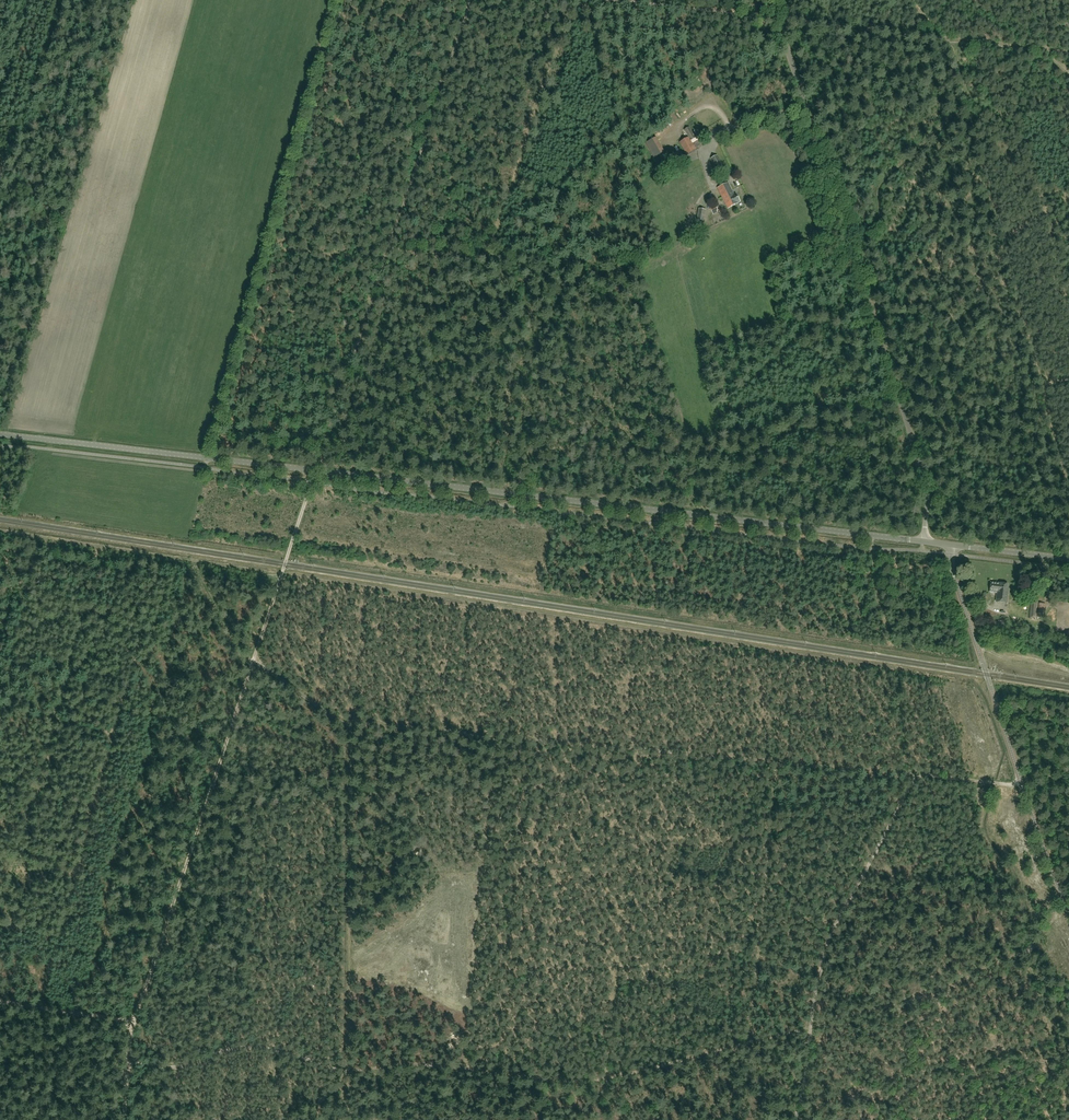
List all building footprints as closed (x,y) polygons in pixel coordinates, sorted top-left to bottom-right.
[(679,143),(687,157),(697,150),(693,143),(703,137),(700,132),(695,135),(689,127),(684,130),(688,137),(679,143)] [(717,156),(711,159),(719,174),(725,172),(717,156)] [(734,194),(728,183),(717,188),(728,209),(738,203),(740,202),(736,193),(734,194)] [(724,211),(722,208),(718,209),(716,205),(710,208),(713,214),(718,211),(719,213),(724,211)] [(706,210),(699,208),(697,220),(704,221),(706,210)] [(998,592),(997,601),(1006,602),(1008,584),(991,582),(991,591),(998,592)] [(1037,620),(1038,602),(1031,601),(1029,619),(1031,619),(1031,618),(1034,618),(1034,620),(1037,620)]
